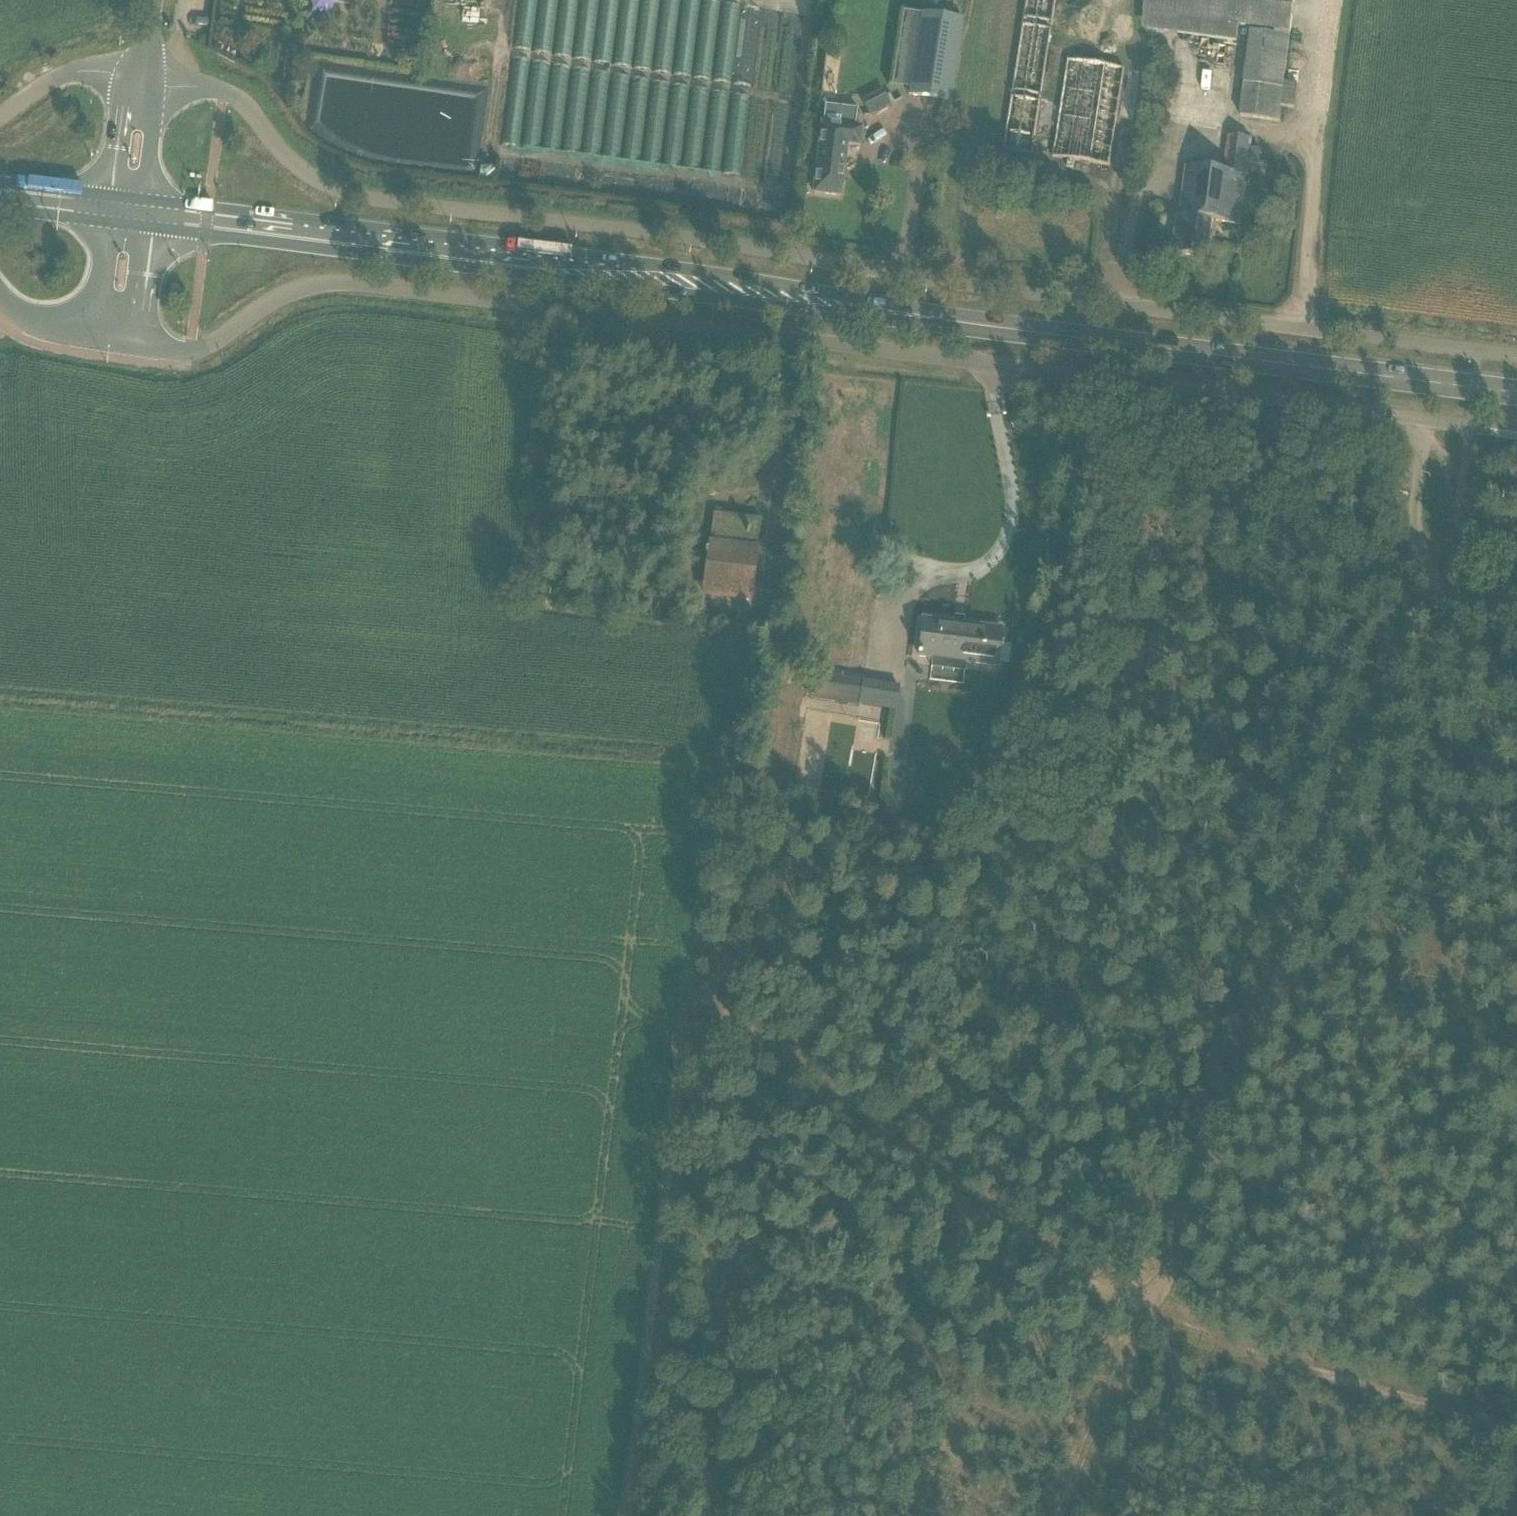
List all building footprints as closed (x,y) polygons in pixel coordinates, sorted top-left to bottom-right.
[(514,49),(531,52),(537,0),(520,0),(514,49)] [(534,52),(551,55),(557,0),(540,0),(534,52)] [(554,56),(571,59),(578,0),(560,0),(554,56)] [(574,59),(591,62),(598,0),(581,0),(574,59)] [(593,62),(611,65),(618,0),(601,0),(593,62)] [(614,66),(630,68),(638,0),(621,0),(614,66)] [(633,69),(651,72),(659,0),(641,0),(633,69)] [(653,72),(671,75),(679,0),(662,0),(653,72)] [(673,76),(690,78),(699,1),(695,0),(682,0),(673,76)] [(1004,150),(1032,154),(1035,135),(1055,0),(1026,0),(1011,104),(1008,122),(1007,130),(1004,150)] [(1144,16),(1176,20),(1174,34),(1237,42),(1239,28),(1252,30),(1243,97),(1241,117),(1279,122),(1281,107),(1295,109),(1298,89),(1298,84),(1285,83),(1296,0),(1146,0),(1144,16)] [(702,1),(693,79),(710,82),(719,4),(702,1)] [(722,4),(713,82),(730,85),(739,7),(722,4)] [(741,8),(732,85),(751,88),(760,11),(741,8)] [(909,95),(950,102),(963,21),(922,15),(909,95)] [(513,59),(501,146),(519,148),(529,62),(513,59)] [(1067,168),(1074,169),(1075,161),(1109,166),(1113,146),(1124,69),(1067,60),(1056,138),(1053,158),(1068,160),(1067,168)] [(532,62),(521,148),(539,151),(549,65),(532,62)] [(552,65),(542,151),(559,153),(569,68),(552,65)] [(572,69),(562,154),(579,156),(589,72),(572,69)] [(592,72),(582,156),(599,159),(609,75),(592,72)] [(611,75),(601,159),(619,161),(629,78),(611,75)] [(631,79),(621,162),(639,164),(649,81),(631,79)] [(651,82),(641,164),(659,167),(669,85),(651,82)] [(672,85),(662,167),(679,169),(688,88),(672,85)] [(691,89),(682,170),(699,172),(708,91),(691,89)] [(711,92),(702,172),(719,175),(728,95),(711,92)] [(869,114),(890,105),(884,92),(863,100),(869,114)] [(731,95),(722,175),(739,177),(748,98),(731,95)] [(816,174),(814,194),(840,198),(843,178),(842,178),(844,163),(843,163),(845,146),(859,147),(862,129),(855,129),(858,110),(824,105),(822,124),(820,142),(818,160),(816,174)] [(1183,256),(1207,259),(1212,222),(1240,225),(1251,139),(1228,136),(1223,173),(1186,168),(1180,216),(1177,216),(1176,227),(1174,247),(1184,248),(1183,256)] [(1251,148),(1248,169),(1265,171),(1266,163),(1259,162),(1260,161),(1261,149),(1251,148)] [(703,593),(750,599),(758,540),(760,520),(714,514),(711,534),(703,593)] [(919,658),(996,667),(1001,630),(924,620),(919,658)] [(859,705),(895,711),(899,686),(813,673),(811,692),(859,700),(859,705)]
